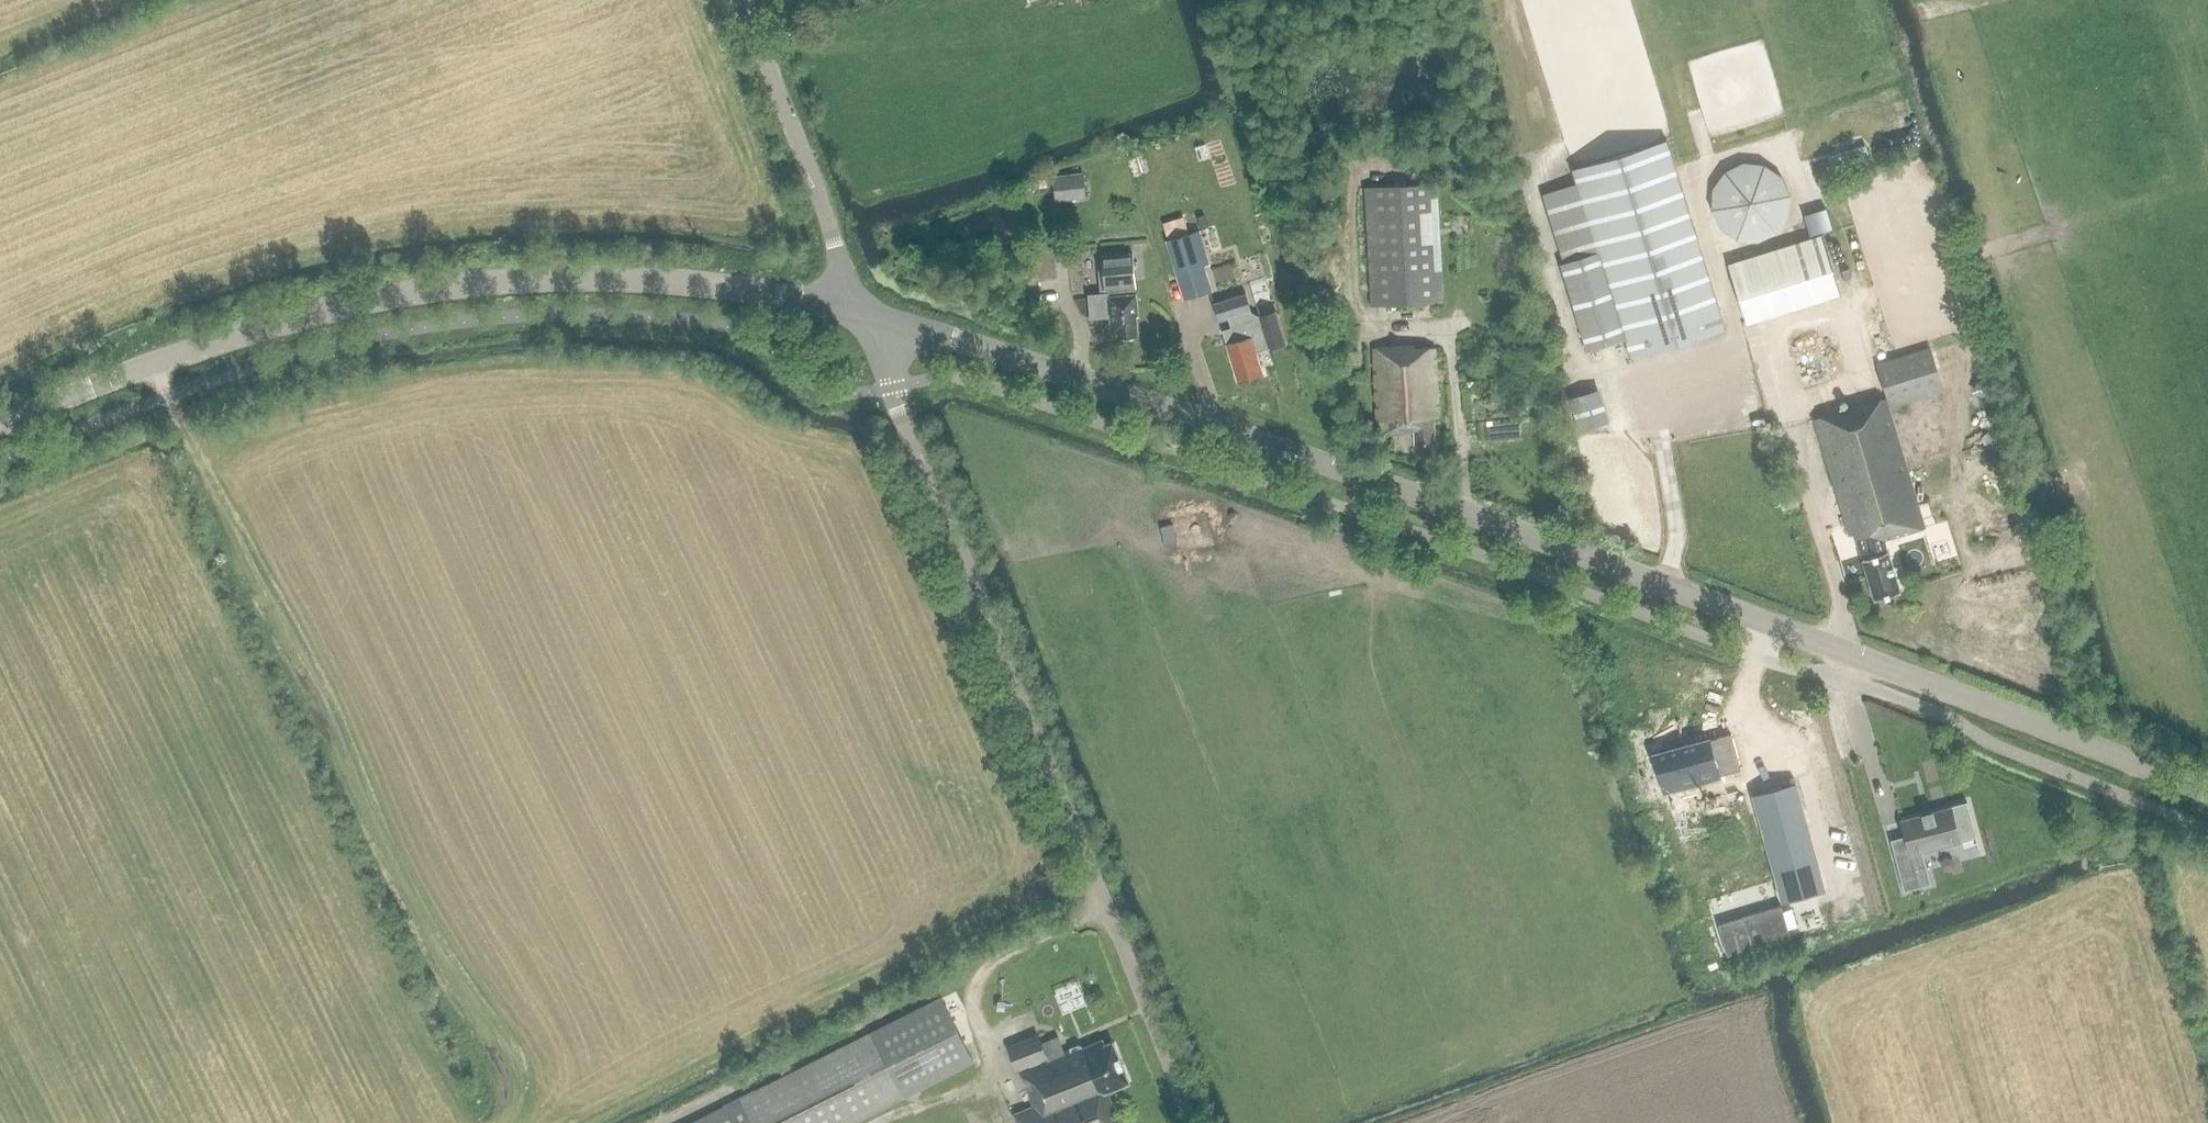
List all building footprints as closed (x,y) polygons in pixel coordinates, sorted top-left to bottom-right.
[(1626,337),(1632,356),(1725,328),(1668,138),(1574,167),(1599,250),(1561,261),(1588,348),(1626,337)] [(1712,189),(1711,209),(1720,228),(1737,240),(1758,242),(1776,233),(1788,217),(1790,195),(1782,177),(1764,165),(1743,162),(1725,171),(1712,189)] [(1085,173),(1056,176),(1054,176),(1056,198),(1087,195),(1085,173)] [(1437,186),(1365,189),(1371,306),(1443,303),(1437,186)] [(1178,274),(1203,266),(1193,233),(1168,240),(1178,274)] [(1841,293),(1823,234),(1728,263),(1746,322),(1841,293)] [(1213,290),(1259,276),(1251,250),(1205,264),(1213,290)] [(1139,316),(1133,253),(1102,256),(1102,263),(1099,263),(1101,281),(1104,281),(1105,289),(1109,289),(1110,296),(1091,298),(1092,315),(1084,316),(1084,317),(1111,315),(1112,331),(1118,331),(1119,336),(1139,334),(1137,316),(1139,316)] [(1246,293),(1213,303),(1219,322),(1229,319),(1233,317),(1249,313),(1251,312),(1252,312),(1246,293)] [(1252,321),(1249,313),(1233,317),(1236,326),(1231,328),(1222,330),(1238,382),(1263,374),(1256,352),(1269,348),(1269,349),(1286,344),(1276,311),(1275,311),(1277,318),(1263,322),(1261,315),(1259,316),(1259,317),(1260,319),(1252,321)] [(1415,349),(1415,346),(1375,349),(1380,435),(1415,433),(1415,444),(1436,443),(1434,416),(1439,416),(1435,348),(1415,349)] [(1877,368),(1886,398),(1816,419),(1850,534),(1855,533),(1874,598),(1900,590),(1884,538),(1924,526),(1888,405),(1897,402),(1898,405),(1941,393),(1929,353),(1877,368)] [(1976,380),(1972,393),(1984,397),(1989,385),(1976,380)] [(1686,746),(1646,758),(1646,759),(1655,757),(1660,777),(1674,773),(1678,787),(1741,770),(1731,734),(1696,744),(1697,747),(1689,749),(1687,744),(1686,744),(1686,746)] [(1796,784),(1753,796),(1782,902),(1825,890),(1796,784)] [(1902,822),(1905,836),(1906,840),(1892,844),(1904,891),(1931,884),(1922,851),(1977,836),(1968,802),(1950,807),(1951,809),(1934,813),(1933,812),(1921,815),(1922,817),(1902,822)] [(1736,926),(1686,942),(1693,965),(1743,949),(1736,926)] [(694,1122),(849,1122),(974,1060),(942,997),(694,1122)] [(1005,1048),(1015,1073),(1018,1072),(1032,1107),(1013,1115),(1016,1122),(1119,1122),(1106,1091),(1128,1082),(1112,1043),(1103,1046),(1101,1041),(1082,1048),(1080,1044),(1068,1049),(1069,1052),(1056,1057),(1050,1042),(1040,1046),(1036,1035),(1005,1048)]
